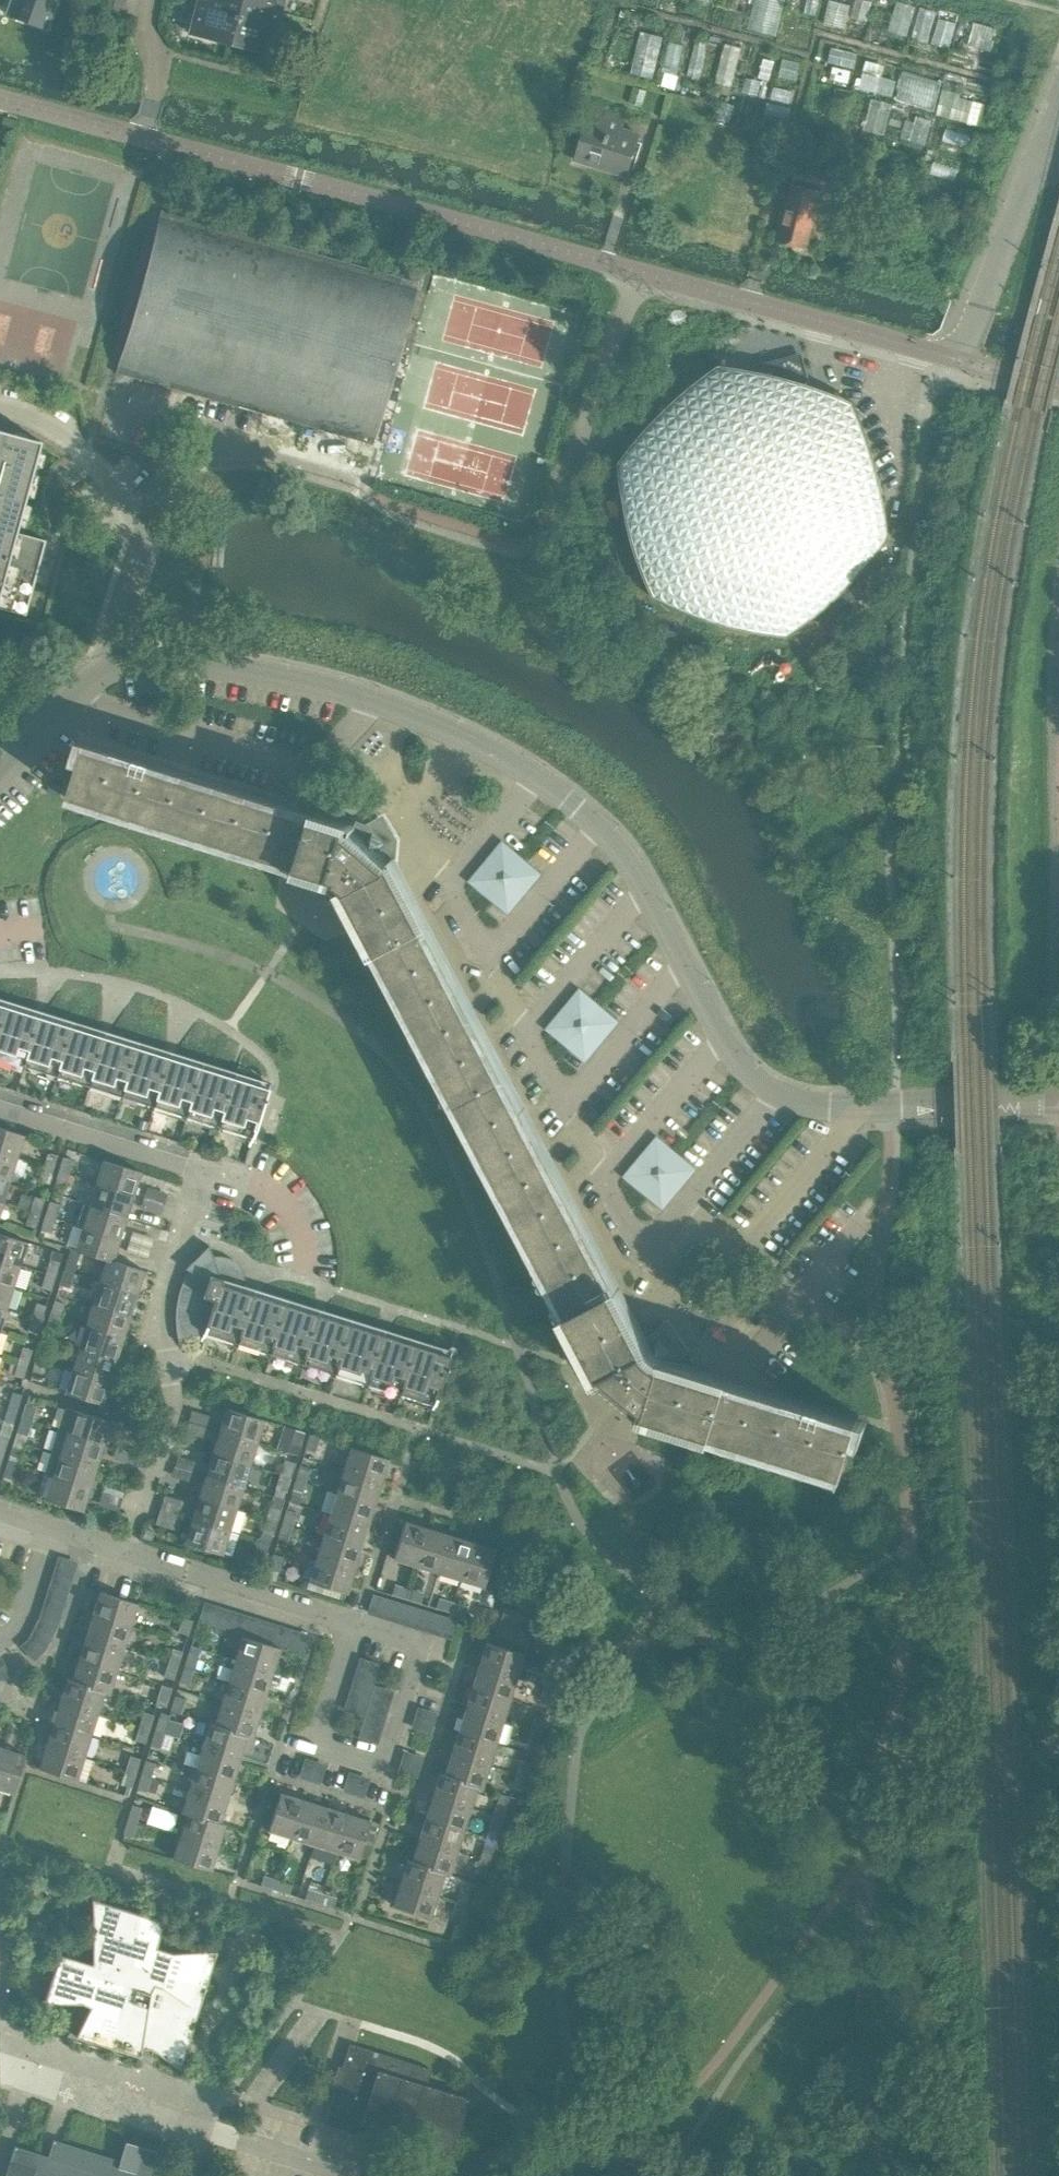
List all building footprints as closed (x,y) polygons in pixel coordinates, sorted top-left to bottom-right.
[(5,13),(46,29),(56,0),(10,0),(8,6),(5,13)] [(239,1),(233,0),(196,0),(188,31),(187,32),(228,42),(239,1)] [(282,0),(239,0),(239,1),(279,12),(282,0)] [(269,51),(279,12),(239,1),(228,42),(270,53),(270,52),(269,51)] [(625,175),(638,135),(621,129),(625,117),(594,107),(577,160),(589,164),(625,175)] [(805,250),(819,191),(840,196),(845,177),(798,164),(794,179),(778,243),(805,250)] [(396,358),(417,281),(392,274),(160,209),(114,373),(371,444),(392,370),(387,369),(391,356),(396,358)] [(886,533),(854,409),(848,402),(810,393),(800,351),(799,351),(800,355),(735,371),(725,369),(723,369),(721,364),(717,364),(718,367),(705,376),(695,384),(685,393),(676,401),(665,412),(655,421),(646,431),(638,440),(629,450),(621,461),(619,460),(618,465),(624,466),(623,469),(655,592),(661,598),(701,609),(702,613),(706,615),(709,611),(754,624),(754,628),(759,629),(762,627),(784,633),(792,630),(812,611),(863,597),(856,568),(883,541),(886,533)] [(25,615),(45,540),(15,532),(39,444),(40,441),(40,440),(0,430),(0,608),(25,615)] [(395,863),(389,839),(375,827),(350,826),(351,824),(349,824),(348,827),(87,746),(70,801),(279,866),(332,883),(333,881),(344,891),(343,892),(456,1107),(506,1080),(457,986),(456,987),(425,927),(426,927),(394,866),(398,864),(397,863),(395,863)] [(522,858),(503,842),(495,852),(513,868),(522,858)] [(513,868),(495,852),(486,862),(505,878),(513,868)] [(540,873),(522,858),(513,868),(532,883),(540,873)] [(505,878),(486,862),(478,872),(497,888),(505,878)] [(532,883),(513,868),(505,878),(523,893),(532,883)] [(497,888),(478,872),(470,882),(488,898),(497,888)] [(523,893),(505,878),(497,888),(515,903),(523,893)] [(515,903),(497,888),(488,898),(507,913),(515,903)] [(590,1015),(599,1005),(580,990),(572,1000),(590,1015)] [(252,1136),(267,1088),(264,1087),(265,1081),(260,1078),(255,1074),(250,1071),(244,1068),(237,1065),(235,1072),(166,1050),(0,998),(0,1057),(252,1136)] [(590,1015),(572,1000),(564,1010),(582,1025),(590,1015)] [(617,1020),(605,1011),(599,1005),(590,1015),(609,1031),(617,1021),(617,1020)] [(582,1025),(564,1010),(555,1020),(574,1035),(582,1025)] [(609,1031),(590,1015),(582,1025),(601,1041),(609,1031)] [(565,1045),(574,1035),(555,1020),(547,1030),(565,1045)] [(601,1041),(582,1025),(574,1035),(592,1051),(601,1041)] [(592,1051),(574,1035),(565,1045),(584,1061),(592,1051)] [(585,1229),(506,1080),(456,1107),(597,1377),(605,1373),(606,1374),(606,1373),(646,1406),(646,1407),(647,1408),(644,1416),(646,1416),(647,1411),(842,1472),(840,1477),(842,1477),(859,1423),(670,1364),(677,1346),(661,1333),(644,1342),(616,1289),(615,1289),(583,1229),(585,1229)] [(23,1135),(0,1128),(0,1153),(16,1158),(23,1135)] [(676,1153),(670,1148),(658,1138),(649,1147),(668,1163),(676,1153)] [(668,1163),(649,1147),(641,1157),(659,1173),(668,1163)] [(52,1169),(57,1155),(47,1152),(43,1166),(52,1169)] [(26,1163),(20,1161),(21,1159),(16,1158),(0,1153),(0,1177),(9,1180),(19,1183),(26,1163)] [(695,1168),(683,1158),(676,1153),(668,1163),(686,1178),(695,1168)] [(68,1174),(73,1160),(63,1157),(59,1171),(68,1174)] [(659,1173),(641,1157),(633,1167),(651,1183),(659,1173)] [(133,1194),(140,1171),(102,1160),(95,1183),(133,1194)] [(686,1178),(668,1163),(659,1173),(678,1188),(686,1178)] [(48,1184),(52,1169),(43,1166),(38,1181),(48,1184)] [(651,1183),(633,1167),(624,1177),(643,1193),(651,1183)] [(64,1188),(68,1174),(59,1171),(54,1185),(64,1188)] [(678,1188),(659,1173),(651,1183),(669,1198),(678,1188)] [(9,1180),(0,1177),(0,1201),(2,1202),(9,1180)] [(125,1216),(133,1194),(95,1183),(88,1205),(125,1216)] [(669,1198),(651,1183),(643,1193),(660,1208),(661,1208),(669,1198)] [(39,1213),(43,1199),(33,1196),(29,1210),(39,1213)] [(54,1218),(59,1204),(49,1201),(45,1215),(54,1218)] [(88,1205),(82,1203),(75,1225),(81,1227),(119,1238),(125,1216),(88,1205)] [(34,1228),(39,1213),(29,1210),(25,1225),(34,1228)] [(50,1232),(54,1218),(45,1215),(40,1229),(50,1232)] [(112,1260),(119,1238),(81,1227),(74,1250),(105,1260),(106,1258),(112,1260)] [(26,1242),(0,1234),(0,1258),(19,1264),(26,1242)] [(239,1266),(236,1262),(231,1259),(227,1257),(222,1255),(217,1255),(212,1256),(208,1245),(184,1268),(188,1271),(184,1276),(218,1287),(213,1300),(210,1311),(206,1323),(204,1331),(433,1403),(450,1350),(263,1291),(243,1285),(244,1280),(243,1275),(241,1270),(239,1266)] [(73,1273),(77,1259),(68,1256),(63,1270),(73,1273)] [(19,1264),(0,1258),(0,1283),(12,1287),(19,1264)] [(143,1270),(112,1260),(106,1258),(105,1260),(98,1282),(136,1293),(143,1270)] [(55,1275),(59,1262),(49,1259),(45,1272),(55,1275)] [(68,1287),(73,1273),(63,1270),(59,1284),(68,1287)] [(50,1289),(55,1275),(45,1272),(41,1286),(50,1289)] [(213,1300),(218,1287),(184,1276),(179,1290),(213,1300)] [(129,1315),(136,1293),(98,1282),(92,1303),(129,1315)] [(12,1287),(0,1283),(0,1307),(5,1309),(12,1287)] [(210,1311),(213,1300),(179,1290),(175,1307),(210,1311)] [(59,1317),(63,1303),(54,1300),(49,1314),(59,1317)] [(41,1320),(45,1306),(36,1303),(31,1317),(41,1320)] [(122,1337),(129,1315),(92,1303),(85,1326),(122,1337)] [(206,1323),(210,1311),(175,1307),(175,1325),(206,1323)] [(55,1331),(59,1317),(49,1314),(45,1328),(55,1331)] [(36,1334),(41,1320),(31,1317),(27,1331),(36,1334)] [(204,1331),(206,1323),(175,1325),(178,1343),(179,1342),(178,1339),(203,1333),(204,1331)] [(115,1359),(122,1337),(85,1326),(78,1348),(115,1359)] [(45,1361),(50,1347),(40,1344),(36,1358),(45,1361)] [(27,1364),(31,1350),(22,1347),(17,1361),(27,1364)] [(108,1381),(115,1359),(78,1348),(71,1370),(108,1381)] [(41,1375),(45,1361),(36,1358),(31,1372),(41,1375)] [(23,1378),(27,1364),(17,1361),(13,1375),(23,1378)] [(101,1404),(108,1381),(71,1370),(64,1393),(101,1404)] [(17,1409),(21,1395),(12,1392),(7,1406),(17,1409)] [(30,1421),(35,1407),(25,1404),(21,1418),(30,1421)] [(13,1423),(17,1409),(7,1406),(3,1420),(13,1423)] [(103,1444),(110,1421),(110,1420),(65,1406),(57,1429),(103,1444)] [(256,1442),(262,1419),(225,1408),(218,1431),(256,1442)] [(186,1429),(204,1435),(210,1415),(192,1410),(186,1429)] [(26,1435),(30,1421),(21,1418),(16,1432),(26,1435)] [(96,1465),(103,1444),(57,1429),(51,1451),(96,1465)] [(299,1447),(303,1432),(294,1429),(289,1444),(299,1447)] [(249,1465),(256,1442),(218,1431),(212,1453),(249,1465)] [(314,1451),(319,1437),(309,1434),(304,1448),(314,1451)] [(113,1459),(131,1465),(138,1445),(119,1439),(113,1459)] [(380,1481),(388,1459),(349,1447),(342,1469),(380,1481)] [(17,1465),(21,1451),(11,1448),(7,1462),(17,1465)] [(89,1488),(96,1465),(51,1451),(44,1473),(52,1476),(89,1488)] [(242,1487),(249,1465),(212,1453),(205,1475),(242,1487)] [(170,1475),(189,1481),(195,1462),(177,1456),(170,1475)] [(289,1477),(294,1463),(284,1460),(280,1474),(289,1477)] [(12,1479),(17,1465),(7,1462),(3,1476),(12,1479)] [(305,1482),(309,1468),(299,1465),(295,1479),(305,1482)] [(374,1503),(380,1481),(342,1469),(340,1476),(336,1491),(374,1503)] [(285,1491),(289,1477),(280,1474),(275,1488),(285,1491)] [(235,1509),(242,1487),(205,1475),(198,1497),(235,1509)] [(82,1511),(89,1488),(52,1476),(45,1499),(82,1511)] [(301,1496),(305,1482),(295,1479),(291,1493),(301,1496)] [(100,1503),(118,1508),(124,1489),(106,1483),(100,1503)] [(367,1525),(374,1503),(336,1491),(329,1514),(367,1525)] [(228,1531),(235,1509),(198,1497),(191,1519),(228,1531)] [(159,1517),(178,1523),(184,1504),(165,1498),(159,1517)] [(276,1521),(280,1507),(270,1504),(266,1518),(276,1521)] [(292,1526),(296,1512),(286,1509),(282,1523),(292,1526)] [(360,1547),(367,1525),(329,1514),(322,1536),(360,1547)] [(271,1536),(276,1521),(266,1518),(262,1533),(271,1536)] [(231,1555),(237,1535),(228,1532),(228,1531),(191,1519),(183,1542),(221,1554),(222,1553),(231,1555)] [(415,1566),(427,1529),(404,1522),(393,1559),(415,1566)] [(287,1540),(292,1526),(282,1523),(277,1537),(287,1540)] [(438,1573),(450,1536),(427,1529),(415,1566),(438,1573)] [(353,1570),(360,1547),(322,1536),(315,1558),(353,1570)] [(460,1580),(472,1543),(450,1536),(438,1573),(460,1580)] [(483,1587),(494,1550),(472,1543),(460,1580),(483,1587)] [(262,1566),(266,1552),(256,1549),(252,1563),(262,1566)] [(30,1633),(20,1643),(32,1658),(45,1647),(55,1631),(67,1594),(79,1560),(58,1554),(38,1618),(30,1633)] [(278,1571),(282,1557),(272,1554),(268,1568),(278,1571)] [(346,1593),(353,1570),(315,1558),(308,1581),(346,1593)] [(405,1599),(408,1589),(394,1585),(391,1595),(405,1599)] [(419,1604),(423,1594),(408,1589),(405,1599),(419,1604)] [(129,1626),(136,1603),(99,1592),(92,1615),(129,1626)] [(367,1613),(452,1639),(458,1619),(373,1593),(367,1613)] [(449,1613),(452,1603),(438,1599),(435,1608),(449,1613)] [(204,1600),(197,1622),(207,1625),(242,1636),(279,1647),(301,1654),(308,1633),(204,1600)] [(463,1617),(466,1608),(452,1603),(449,1613),(463,1617)] [(525,1645),(534,1616),(504,1606),(495,1636),(525,1645)] [(122,1648),(129,1626),(92,1615),(85,1636),(122,1648)] [(187,1635),(191,1620),(181,1617),(177,1632),(187,1635)] [(203,1639),(207,1625),(197,1622),(193,1636),(203,1639)] [(115,1670),(122,1648),(85,1636),(78,1658),(115,1670)] [(271,1671),(279,1647),(242,1636),(234,1659),(271,1671)] [(515,1676),(522,1654),(485,1643),(478,1665),(515,1676)] [(177,1665),(182,1651),(172,1648),(168,1662),(177,1665)] [(193,1670),(197,1656),(188,1653),(183,1667),(193,1670)] [(10,1675),(2,1656),(0,1657),(0,1679),(10,1675)] [(358,1656),(341,1710),(363,1717),(380,1663),(358,1656)] [(108,1693),(115,1670),(78,1658),(72,1679),(71,1681),(103,1691),(103,1692),(108,1693)] [(265,1692),(271,1671),(234,1659),(228,1681),(265,1692)] [(173,1679),(177,1665),(168,1662),(163,1676),(173,1679)] [(515,1676),(478,1665),(471,1688),(508,1699),(515,1676)] [(189,1684),(193,1670),(183,1667),(179,1682),(189,1684)] [(553,1689),(557,1675),(547,1672),(543,1686),(553,1689)] [(96,1712),(103,1692),(103,1691),(71,1681),(72,1679),(67,1678),(59,1701),(96,1712)] [(258,1714),(265,1692),(228,1681),(221,1703),(258,1714)] [(374,1683),(358,1737),(380,1744),(396,1690),(374,1683)] [(166,1702),(170,1687),(161,1684),(156,1699),(166,1702)] [(549,1703),(553,1689),(543,1686),(539,1700),(549,1703)] [(501,1722),(508,1699),(471,1688),(464,1710),(501,1722)] [(180,1713),(184,1699),(174,1696),(170,1710),(180,1713)] [(90,1734),(96,1712),(59,1701),(53,1723),(90,1734)] [(251,1738),(258,1714),(221,1703),(214,1724),(246,1735),(245,1736),(251,1738)] [(411,1727),(430,1733),(436,1713),(417,1707),(411,1727)] [(494,1744),(501,1722),(464,1710),(457,1733),(494,1744)] [(148,1729),(152,1714),(143,1711),(138,1726),(148,1729)] [(164,1734),(168,1719),(159,1716),(154,1731),(164,1734)] [(539,1733),(544,1719),(534,1716),(529,1730),(539,1733)] [(239,1757),(245,1736),(246,1735),(214,1724),(209,1722),(202,1745),(239,1757)] [(83,1757),(90,1734),(53,1723),(46,1745),(83,1757)] [(144,1743),(148,1729),(138,1726),(134,1740),(144,1743)] [(535,1748),(539,1733),(529,1730),(525,1745),(535,1748)] [(160,1748),(164,1734),(154,1731),(150,1745),(160,1748)] [(487,1767),(494,1744),(457,1733),(450,1755),(487,1767)] [(76,1780),(83,1757),(46,1745),(38,1768),(76,1780)] [(232,1779),(239,1757),(202,1745),(195,1767),(232,1779)] [(24,1755),(1,1748),(0,1751),(0,1788),(13,1792),(24,1755)] [(398,1771),(416,1777),(423,1757),(404,1751),(398,1771)] [(134,1773),(139,1758),(129,1755),(125,1770),(134,1773)] [(480,1788),(487,1767),(450,1755),(447,1765),(444,1775),(476,1785),(475,1787),(480,1788)] [(320,1783),(326,1764),(306,1758),(300,1777),(320,1783)] [(150,1778),(155,1763),(145,1760),(141,1775),(150,1778)] [(526,1777),(530,1763),(520,1760),(516,1774),(526,1777)] [(468,1808),(475,1787),(476,1785),(444,1775),(447,1765),(444,1774),(439,1773),(432,1796),(468,1808)] [(225,1801),(232,1779),(195,1767),(188,1789),(225,1801)] [(130,1787),(134,1773),(125,1770),(120,1784),(130,1787)] [(362,1797),(368,1778),(349,1772),(343,1791),(362,1797)] [(521,1791),(526,1777),(516,1774),(512,1788),(521,1791)] [(146,1792),(150,1778),(141,1775),(136,1789),(146,1792)] [(218,1823),(219,1822),(225,1801),(188,1789),(181,1813),(186,1814),(186,1813),(218,1823)] [(291,1837),(302,1800),(279,1793),(268,1830),(291,1837)] [(462,1829),(468,1808),(432,1796),(425,1818),(462,1829)] [(313,1844),(324,1807),(302,1800),(291,1837),(313,1844)] [(502,1818),(507,1804),(497,1801),(493,1815),(502,1818)] [(137,1822),(141,1807),(131,1804),(127,1819),(137,1822)] [(334,1851),(346,1814),(324,1807),(313,1844),(334,1851)] [(217,1847),(224,1823),(219,1822),(218,1823),(186,1813),(186,1814),(180,1835),(217,1847)] [(358,1858),(369,1821),(346,1814),(334,1851),(358,1858)] [(498,1832),(502,1818),(493,1815),(488,1829),(498,1832)] [(455,1851),(462,1829),(425,1818),(418,1839),(455,1851)] [(132,1836),(137,1822),(127,1819),(123,1833),(132,1836)] [(209,1870),(217,1847),(180,1835),(172,1858),(209,1870)] [(447,1875),(455,1851),(418,1839),(411,1861),(411,1862),(443,1872),(442,1873),(447,1875)] [(489,1862),(493,1848),(483,1845),(479,1859),(489,1862)] [(436,1894),(442,1873),(443,1872),(411,1862),(411,1861),(406,1859),(399,1882),(436,1894)] [(484,1876),(489,1862),(479,1859),(474,1873),(484,1876)] [(274,1890),(277,1880),(263,1876),(260,1885),(274,1890)] [(288,1894),(291,1885),(277,1880),(274,1890),(288,1894)] [(429,1917),(436,1894),(399,1882),(392,1906),(429,1917)] [(465,1903),(469,1889),(460,1886),(455,1900),(465,1903)] [(318,1903),(321,1894),(307,1889),(304,1899),(318,1903)] [(332,1908),(335,1898),(321,1894),(318,1903),(332,1908)] [(87,2003),(90,2005),(75,2036),(145,2058),(148,2033),(152,2034),(157,2034),(154,2052),(180,2070),(216,1953),(172,1952),(155,1947),(163,1921),(92,1899),(93,1964),(59,1954),(43,2003),(83,2002),(87,2003)] [(461,1917),(465,1903),(455,1900),(451,1914),(461,1917)] [(283,1951),(287,1940),(276,1936),(272,1947),(283,1951)] [(467,2098),(426,2084),(431,2069),(392,2057),(349,2043),(339,2077),(324,2123),(375,2139),(378,2128),(451,2150),(467,2098)] [(156,2153),(158,2154),(158,2152),(125,2142),(119,2161),(53,2141),(54,2140),(53,2139),(47,2157),(15,2147),(16,2145),(14,2145),(4,2175),(149,2175),(156,2153)] [(214,2170),(201,2166),(198,2175),(212,2175),(214,2170)]
